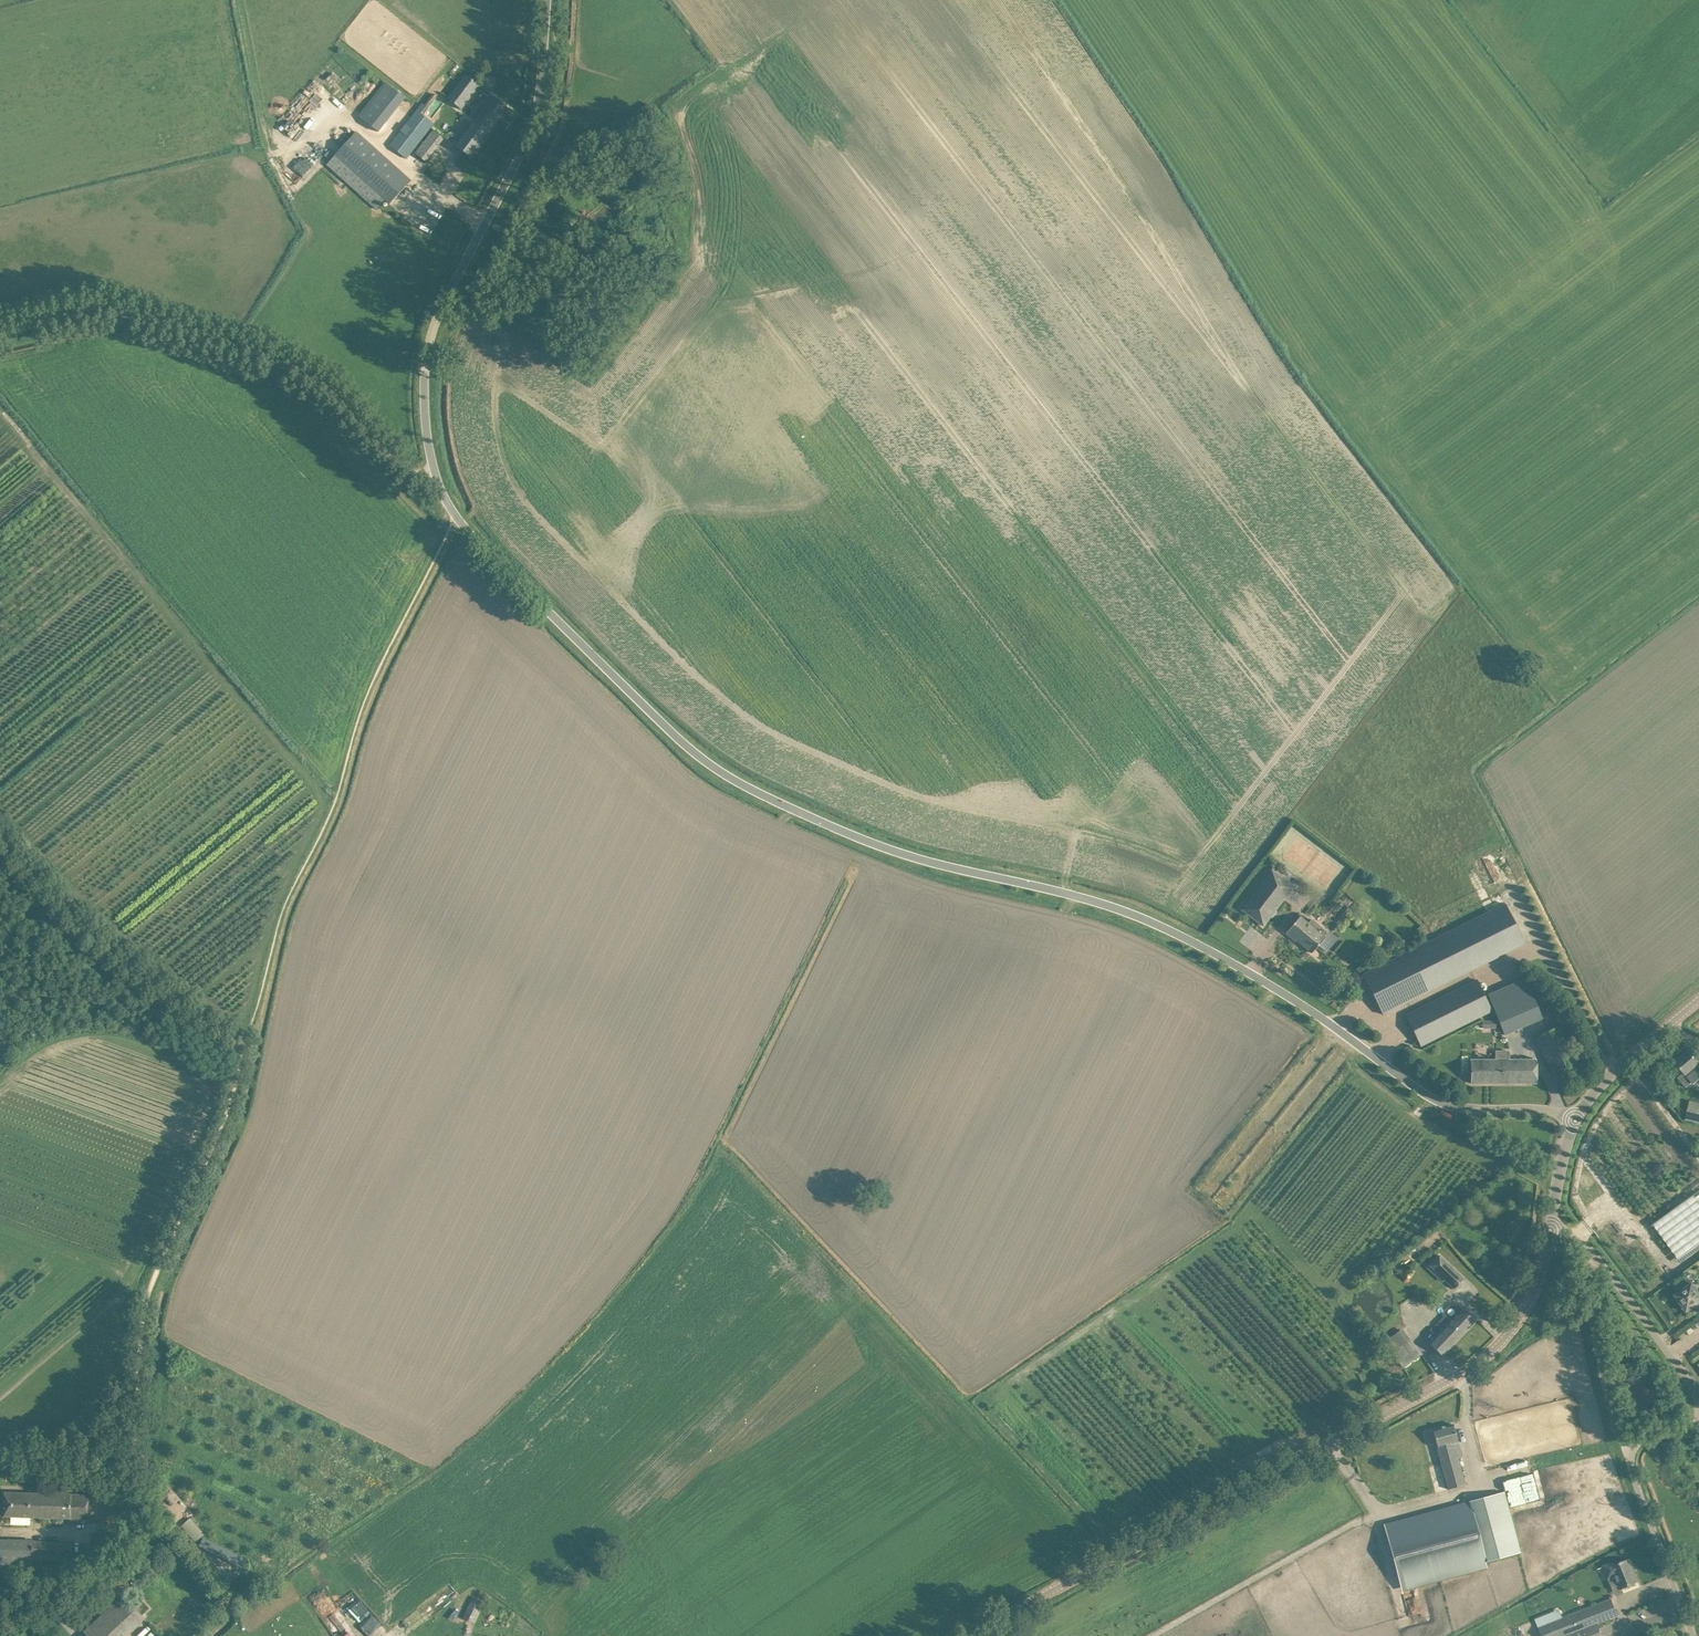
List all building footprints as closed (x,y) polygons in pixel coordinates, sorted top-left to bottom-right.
[(480,86),(471,79),(466,75),(447,98),(461,109),(480,86)] [(405,99),(387,84),(360,118),(379,132),(405,99)] [(509,109),(493,97),(455,146),(471,158),(509,109)] [(422,103),(389,145),(407,159),(434,124),(420,112),(425,105),(422,103)] [(377,209),(385,200),(390,204),(411,180),(356,131),(327,164),(377,209)] [(421,145),(415,153),(426,162),(432,154),(421,145)] [(1272,871),(1242,909),(1263,926),(1293,887),(1272,871)] [(1505,904),(1452,930),(1363,974),(1383,1014),(1472,970),(1525,944),(1505,904)] [(1312,953),(1319,944),(1325,937),(1324,937),(1328,932),(1312,918),(1308,923),(1300,916),(1293,924),(1286,932),(1295,941),(1297,939),(1312,953)] [(1526,978),(1488,995),(1505,1034),(1543,1018),(1526,978)] [(1492,1011),(1477,980),(1406,1015),(1421,1046),(1492,1011)] [(1536,1036),(1548,1062),(1552,1073),(1577,1061),(1561,1025),(1536,1036)] [(1509,1060),(1509,1054),(1509,1050),(1495,1051),(1495,1054),(1495,1060),(1471,1060),(1471,1072),(1471,1083),(1536,1083),(1536,1072),(1536,1060),(1509,1060)] [(1698,1062),(1690,1051),(1676,1063),(1684,1072),(1678,1078),(1686,1087),(1691,1083),(1693,1085),(1698,1080),(1698,1062)] [(1688,1112),(1687,1119),(1698,1122),(1698,1106),(1698,1105),(1690,1104),(1688,1112)] [(1698,1245),(1698,1191),(1653,1224),(1679,1259),(1698,1245)] [(1454,1289),(1464,1278),(1439,1255),(1429,1265),(1444,1279),(1452,1287),(1454,1289)] [(1675,1295),(1684,1308),(1687,1312),(1691,1309),(1695,1306),(1698,1311),(1698,1292),(1692,1283),(1686,1288),(1682,1282),(1675,1287),(1679,1292),(1675,1295)] [(1429,1343),(1434,1348),(1442,1356),(1475,1320),(1462,1308),(1451,1319),(1444,1312),(1442,1315),(1444,1316),(1436,1324),(1442,1329),(1429,1343)] [(1404,1366),(1421,1355),(1403,1327),(1386,1338),(1404,1366)] [(1433,1429),(1436,1440),(1449,1488),(1465,1484),(1458,1458),(1462,1457),(1453,1424),(1433,1429)] [(65,1487),(55,1487),(46,1487),(46,1493),(31,1493),(30,1517),(71,1518),(71,1521),(78,1521),(89,1521),(89,1495),(64,1494),(65,1487)] [(30,1517),(31,1493),(4,1492),(4,1516),(11,1516),(30,1517)] [(1384,1524),(1400,1584),(1520,1552),(1504,1492),(1384,1524)] [(190,1516),(181,1524),(195,1542),(205,1534),(190,1516)] [(12,1540),(1,1539),(0,1559),(0,1566),(26,1567),(27,1540),(12,1540)] [(34,1541),(33,1561),(48,1561),(49,1541),(34,1541)] [(62,1542),(61,1562),(71,1563),(72,1543),(62,1542)] [(1629,1559),(1614,1565),(1614,1563),(1603,1567),(1608,1580),(1616,1577),(1620,1588),(1638,1581),(1629,1559)] [(473,1594),(463,1618),(467,1619),(473,1622),(483,1599),(473,1594)] [(84,1631),(89,1635),(126,1635),(145,1618),(123,1595),(84,1631)] [(1618,1615),(1611,1599),(1601,1603),(1563,1618),(1557,1620),(1553,1612),(1536,1619),(1542,1635),(1602,1635),(1599,1628),(1597,1623),(1602,1621),(1618,1615)] [(455,1610),(449,1617),(453,1620),(459,1613),(460,1612),(456,1609),(455,1610)]
